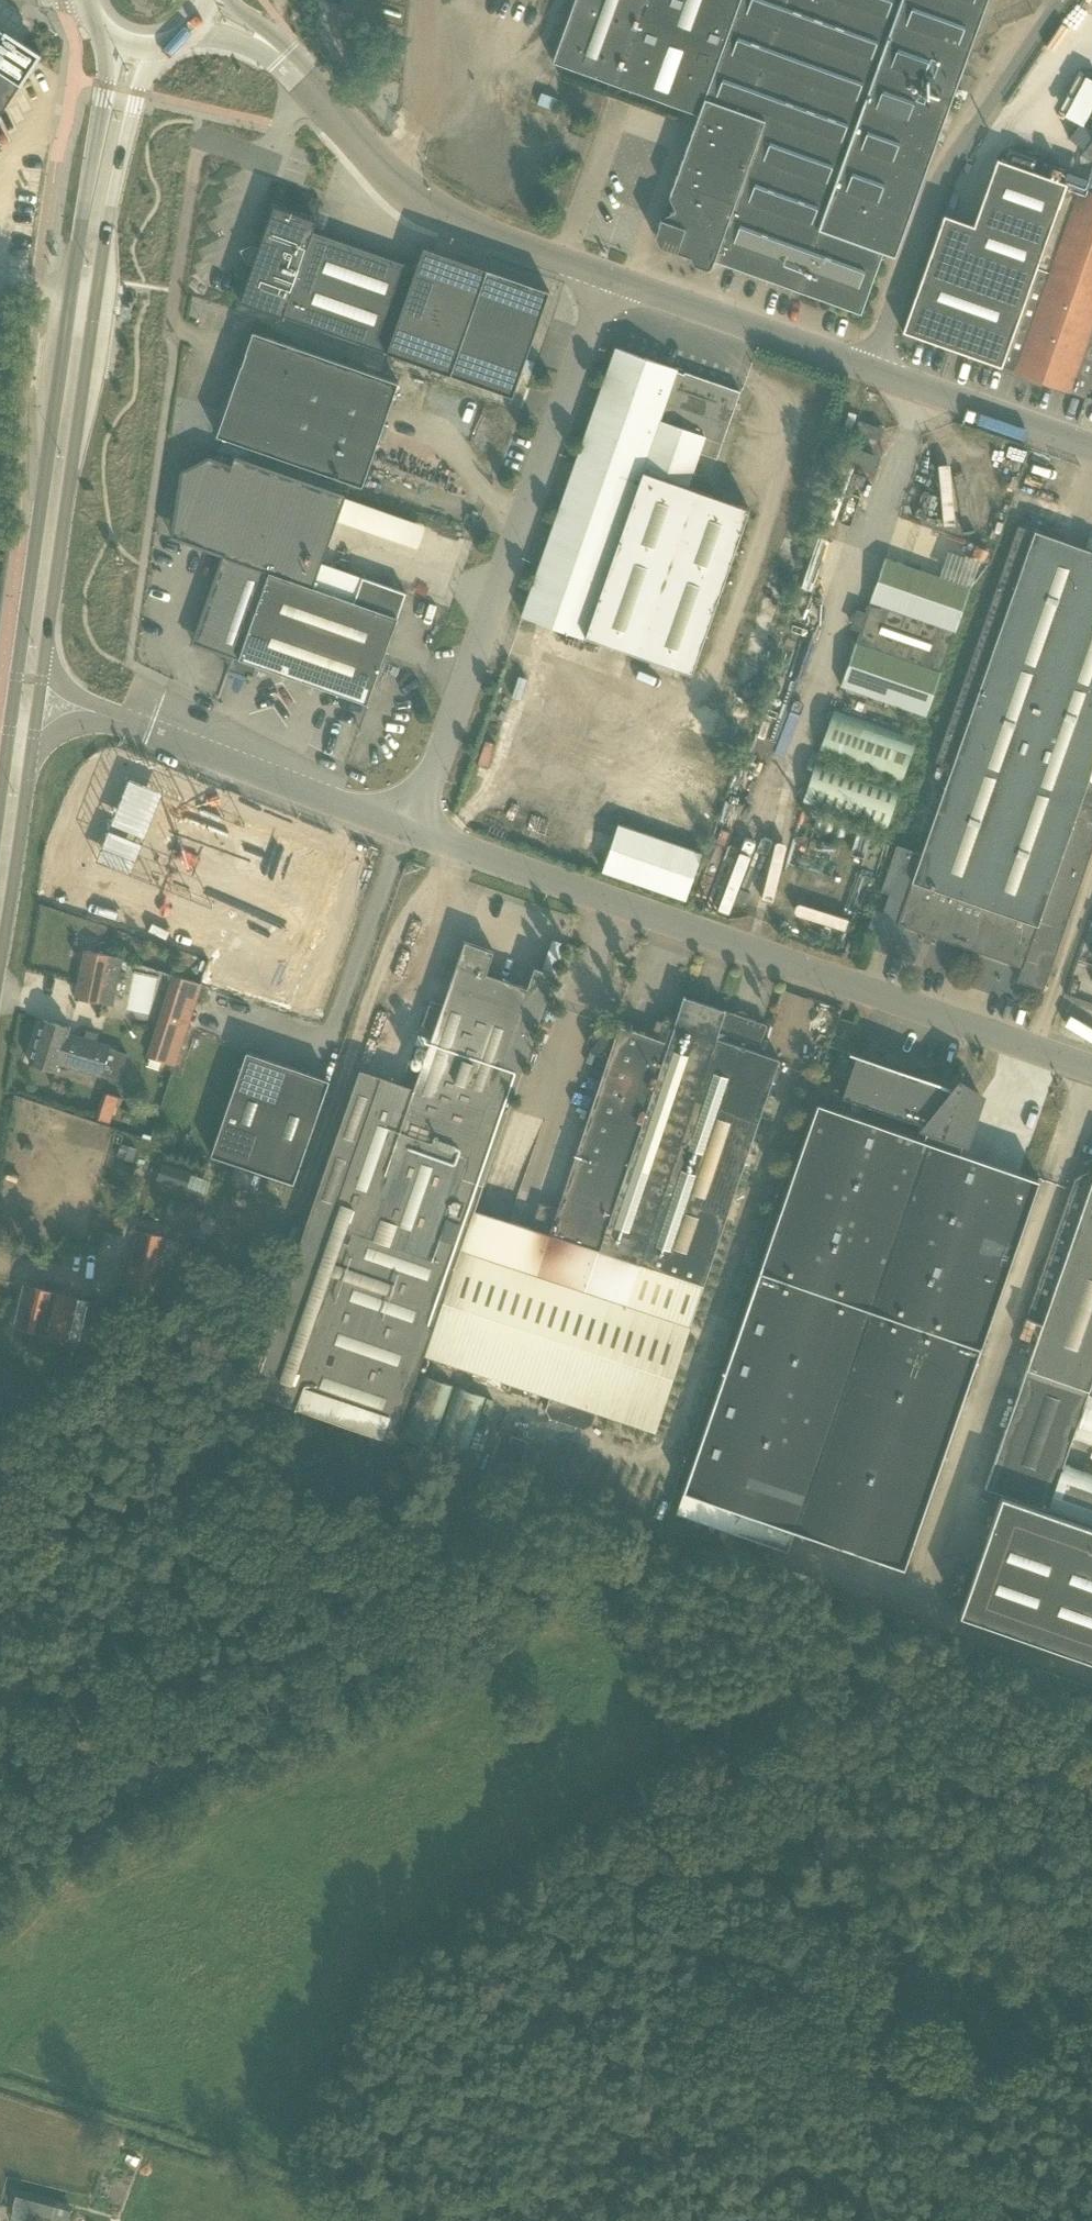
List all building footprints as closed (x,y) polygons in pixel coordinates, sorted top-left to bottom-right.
[(560,42),(553,62),(699,115),(670,197),(676,211),(662,217),(658,230),(667,249),(690,257),(694,265),(707,270),(711,268),(712,266),(713,266),(715,261),(725,264),(861,314),(883,253),(895,257),(988,0),(575,0),(560,42)] [(20,85),(22,85),(42,55),(5,31),(5,32),(0,29),(0,116),(20,85)] [(1091,145),(1091,76),(1088,74),(1073,113),(1082,117),(1073,138),(1091,145)] [(1044,161),(1040,174),(1032,171),(1036,159),(1009,149),(1004,161),(1000,160),(976,227),(973,225),(960,263),(931,253),(903,332),(1002,367),(1015,371),(1049,273),(1037,268),(1067,184),(1065,183),(1069,170),(1044,161)] [(1086,396),(1091,380),(1091,193),(1080,188),(1049,273),(1015,371),(1015,372),(1031,377),(1030,380),(1031,382),(1037,385),(1040,384),(1041,381),(1069,391),(1070,390),(1086,396)] [(274,206),(260,247),(252,245),(241,250),(247,263),(253,265),(241,302),(513,397),(549,291),(424,247),(417,268),(313,231),(317,221),(274,206)] [(399,382),(378,375),(253,332),(217,436),(342,480),(363,487),(399,382)] [(616,348),(522,616),(584,637),(583,638),(692,674),(699,653),(750,508),(690,487),(701,453),(717,458),(741,392),(616,348)] [(849,401),(860,406),(864,396),(853,392),(849,401)] [(407,593),(362,577),(322,563),(346,496),(235,457),(232,466),(209,457),(182,472),(172,536),(221,554),(221,555),(223,556),(193,643),(233,657),(231,663),(235,673),(253,679),(257,666),(367,704),(407,593)] [(1049,974),(1091,851),(1091,780),(1089,779),(1091,771),(1091,551),(1018,525),(936,761),(953,767),(923,854),(898,845),(882,891),(891,894),(884,912),(875,909),(868,929),(901,940),(905,926),(1022,967),(1017,981),(1043,990),(1049,974)] [(886,558),(842,683),(927,713),(971,587),(886,558)] [(818,752),(901,781),(917,735),(834,706),(818,752)] [(886,830),(901,781),(817,754),(801,802),(886,830)] [(204,981),(289,1009),(347,865),(121,775),(88,858),(230,914),(204,981)] [(618,824),(602,871),(686,900),(702,853),(618,824)] [(819,927),(824,914),(796,904),(791,918),(819,927)] [(431,1038),(423,1059),(413,1088),(361,1069),(299,1247),(443,1297),(473,1209),(475,1210),(483,1184),(556,974),(535,967),(528,986),(487,972),(494,951),(465,941),(441,1008),(429,1004),(418,1034),(431,1038)] [(123,958),(108,955),(86,951),(77,999),(114,1006),(123,958)] [(190,1025),(203,986),(173,976),(160,1015),(190,1025)] [(684,996),(674,1026),(658,1020),(652,1036),(620,1026),(551,1235),(475,1210),(473,1209),(443,1297),(673,1378),(780,1059),(758,1052),(767,1024),(747,1017),(748,1015),(746,1013),(741,1011),(739,1012),(738,1014),(725,1010),(726,1010),(725,1009),(724,1010),(685,997),(686,996),(684,996)] [(176,1067),(190,1025),(160,1015),(146,1057),(176,1067)] [(30,1063),(57,1071),(60,1062),(111,1077),(120,1050),(68,1035),(70,1029),(43,1021),(30,1063)] [(247,1052),(211,1155),(294,1183),(330,1080),(247,1052)] [(1019,1173),(1039,1119),(1040,1119),(1040,1118),(976,1095),(974,1102),(958,1096),(960,1090),(855,1053),(854,1055),(855,1055),(841,1096),(922,1124),(917,1138),(818,1103),(760,1271),(673,1514),(782,1553),(790,1531),(900,1570),(968,1379),(979,1349),(981,1349),(1039,1182),(1039,1180),(1019,1173)] [(118,1097),(105,1092),(96,1118),(110,1123),(118,1097)] [(34,1145),(25,1142),(22,1151),(31,1154),(34,1145)] [(136,1149),(122,1144),(117,1156),(132,1161),(136,1149)] [(1072,1439),(1088,1393),(1091,1383),(1091,1159),(1085,1162),(1090,1171),(1076,1178),(1028,1314),(1044,1319),(986,1488),(1002,1494),(1047,1509),(1063,1463),(1071,1439),(1072,1439)] [(156,1180),(186,1189),(191,1174),(161,1164),(156,1180)] [(20,1174),(9,1170),(6,1179),(17,1183),(20,1174)] [(168,1237),(137,1230),(120,1305),(151,1312),(164,1252),(168,1238),(168,1237)] [(177,1255),(180,1242),(168,1238),(164,1252),(177,1255)] [(423,1355),(443,1297),(299,1247),(248,1390),(394,1441),(424,1355),(423,1355)] [(16,1325),(63,1336),(78,1340),(88,1301),(73,1298),(25,1286),(16,1325)] [(423,1355),(424,1355),(551,1396),(547,1409),(551,1418),(585,1429),(592,1426),(596,1411),(656,1431),(673,1378),(443,1297),(423,1355)] [(158,1314),(161,1307),(154,1304),(151,1312),(158,1314)] [(487,1399),(424,1377),(402,1440),(465,1461),(487,1399)] [(487,1398),(487,1399),(482,1412),(489,1414),(494,1400),(487,1398)] [(477,1429),(483,1430),(488,1415),(482,1414),(477,1429)] [(1091,1525),(1091,1473),(1063,1463),(1047,1509),(1091,1525)] [(1047,1509),(1002,1494),(959,1613),(1091,1660),(1091,1525),(1047,1509)] [(40,2195),(27,2191),(22,2211),(52,2219),(57,2199),(40,2195)] [(52,2219),(61,2220),(69,2220),(73,2203),(57,2199),(52,2219)]
